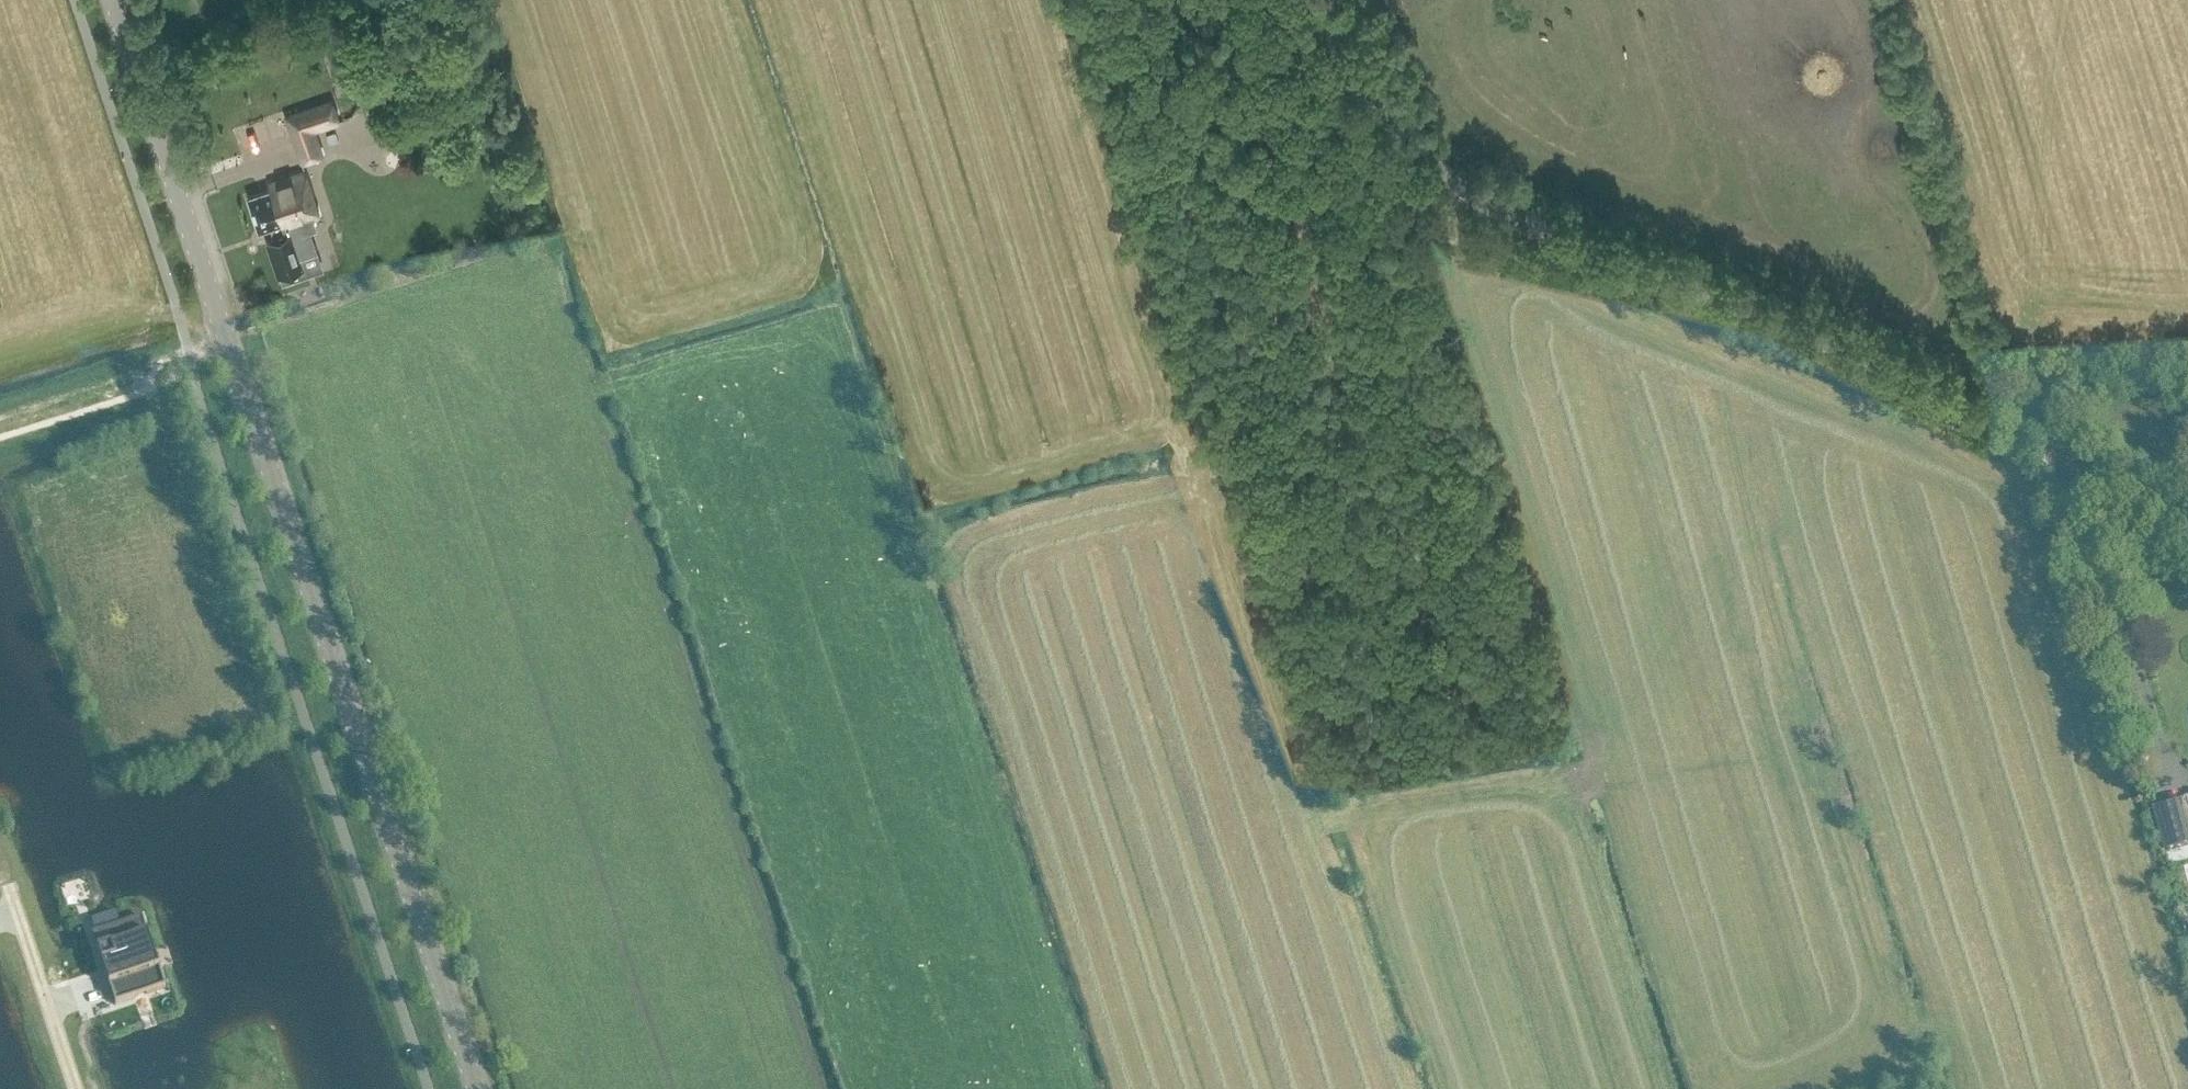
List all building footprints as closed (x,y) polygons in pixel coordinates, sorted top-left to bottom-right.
[(286,116),(302,162),(323,155),(315,130),(341,121),(334,100),(286,116)] [(468,125),(484,120),(480,109),(464,115),(468,125)] [(311,219),(321,216),(305,171),(269,184),(271,190),(248,197),(259,230),(274,226),(278,238),(273,239),(275,261),(279,260),(283,283),(321,270),(309,236),(313,235),(315,231),(311,219)] [(2187,847),(2187,843),(2178,804),(2156,809),(2166,852),(2187,847)] [(124,937),(96,946),(104,970),(107,969),(116,997),(113,998),(116,1007),(166,990),(159,969),(149,972),(144,957),(154,953),(142,919),(120,926),(124,937)]
